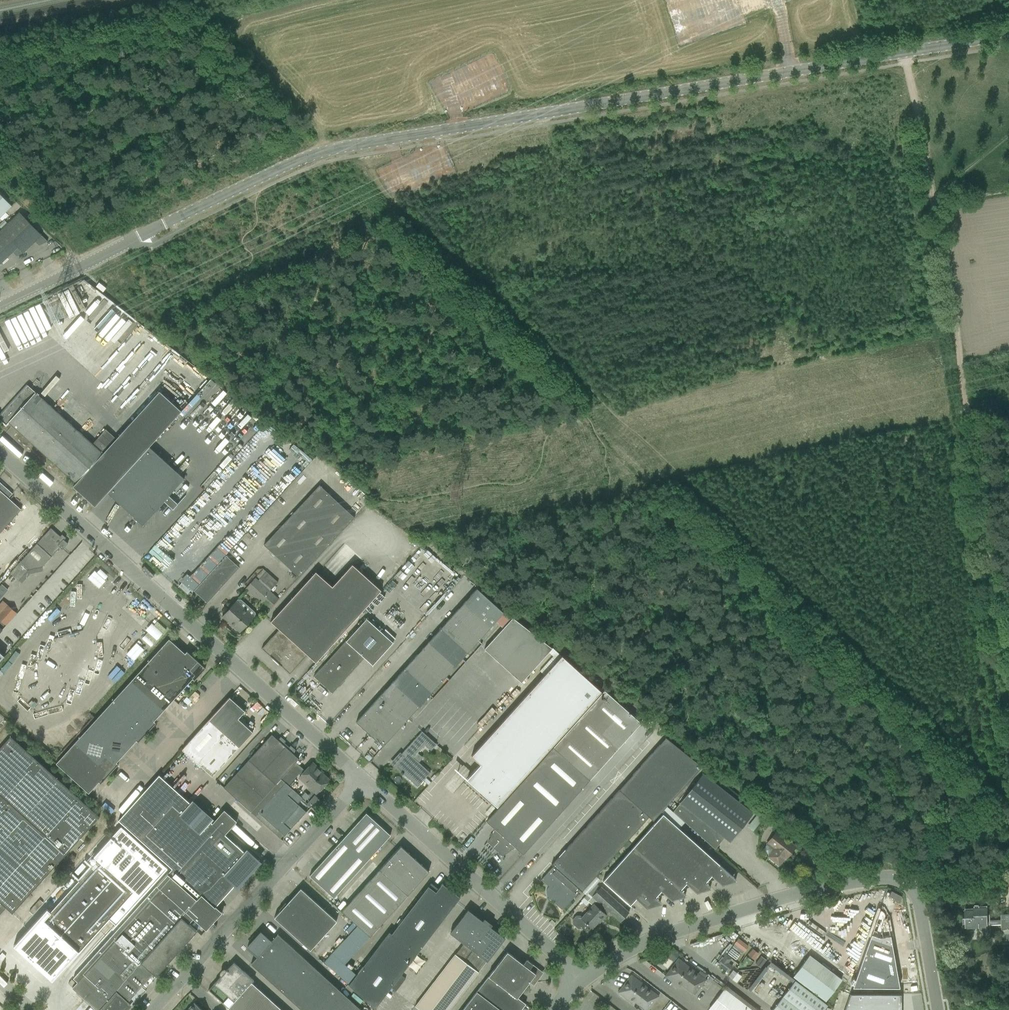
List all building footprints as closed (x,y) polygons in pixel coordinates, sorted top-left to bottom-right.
[(0,194),(0,217),(11,206),(0,194)] [(1,230),(17,247),(13,252),(17,256),(23,253),(35,241),(39,245),(47,241),(41,235),(19,212),(1,230)] [(0,264),(13,252),(17,247),(1,230),(0,231),(0,264)] [(99,283),(96,287),(103,292),(106,288),(99,283)] [(101,345),(118,360),(136,340),(114,321),(97,340),(102,344),(101,345)] [(177,372),(170,380),(188,397),(195,389),(177,372)] [(27,385),(0,415),(0,420),(6,425),(9,422),(75,483),(73,486),(95,506),(107,493),(148,447),(181,411),(159,391),(102,453),(27,385)] [(106,430),(93,443),(102,451),(115,438),(106,430)] [(178,504),(169,496),(184,479),(148,447),(107,493),(133,516),(133,517),(142,525),(164,501),(173,509),(178,504)] [(13,494),(0,482),(0,502),(6,496),(9,498),(13,494)] [(316,525),(337,502),(319,485),(298,508),(316,525)] [(14,517),(21,509),(9,498),(6,496),(0,502),(0,533),(14,517)] [(333,540),(354,518),(337,502),(316,525),(333,540)] [(333,540),(316,525),(298,508),(286,521),(303,537),(321,554),(333,540)] [(281,561),(303,537),(286,521),(264,545),(281,561)] [(177,522),(150,550),(159,559),(186,531),(177,522)] [(60,536),(51,528),(44,536),(20,562),(29,570),(42,567),(60,547),(62,550),(68,544),(64,540),(66,538),(62,534),(60,536)] [(299,578),(321,554),(303,537),(281,561),(299,578)] [(223,585),(224,585),(223,585),(238,568),(226,556),(227,556),(226,555),(210,573),(223,585)] [(316,662),(381,590),(352,564),(332,586),(338,592),(275,661),(290,674),(307,655),(316,662)] [(94,571),(88,578),(99,588),(105,581),(94,571)] [(277,582),(266,572),(258,580),(255,578),(245,589),(269,610),(279,599),(270,591),(277,582)] [(275,661),(338,592),(332,586),(316,572),(270,622),(279,629),(262,649),(275,661)] [(223,585),(210,573),(194,591),(195,591),(207,602),(222,585),(223,586),(223,585)] [(40,587),(36,594),(47,600),(51,593),(40,587)] [(491,626),(503,613),(477,589),(464,602),(491,626)] [(240,632),(254,617),(255,616),(254,612),(240,600),(237,599),(236,601),(222,616),(240,632)] [(479,640),(491,626),(464,602),(452,616),(479,640)] [(0,614),(0,620),(6,625),(17,613),(8,605),(0,614)] [(467,653),(479,640),(452,616),(440,629),(467,653)] [(372,665),(393,642),(366,618),(314,676),(332,693),(364,658),(372,665)] [(521,683),(552,648),(512,618),(484,649),(521,683)] [(157,622),(145,635),(154,643),(166,630),(157,622)] [(455,666),(467,653),(440,629),(428,642),(455,666)] [(53,638),(53,652),(65,652),(65,637),(53,638)] [(334,653),(346,641),(342,637),(330,649),(334,653)] [(185,653),(169,639),(131,680),(164,710),(192,679),(194,680),(193,680),(194,681),(205,668),(186,651),(185,653)] [(443,680),(455,666),(428,642),(416,655),(443,680)] [(136,643),(126,654),(134,661),(144,650),(136,643)] [(431,693),(443,680),(416,655),(404,669),(431,693)] [(480,764),(467,778),(480,790),(478,793),(482,796),(490,803),(492,800),(497,806),(504,798),(601,692),(561,656),(478,749),(471,756),(480,764)] [(419,706),(431,693),(404,669),(392,682),(419,706)] [(138,742),(141,739),(156,722),(154,721),(164,710),(131,680),(94,722),(126,751),(136,741),(138,742)] [(407,719),(419,706),(392,682),(380,695),(394,707),(407,719)] [(49,707),(49,699),(35,700),(34,684),(29,685),(31,708),(49,707)] [(623,742),(641,723),(604,690),(587,710),(623,742)] [(380,695),(356,722),(369,734),(394,707),(380,695)] [(212,777),(253,732),(238,719),(245,711),(229,697),(182,750),(212,777)] [(383,746),(395,733),(407,719),(394,707),(369,734),(383,746)] [(606,761),(623,742),(587,710),(570,729),(606,761)] [(109,774),(115,767),(118,764),(117,762),(126,751),(94,722),(75,742),(109,774)] [(589,780),(590,779),(606,761),(570,729),(552,748),(589,780)] [(431,750),(436,744),(422,731),(407,748),(401,754),(402,755),(393,765),(401,772),(401,773),(402,775),(403,774),(417,787),(423,781),(430,773),(418,762),(421,759),(421,757),(417,753),(425,745),(431,750)] [(278,740),(272,734),(247,761),(261,773),(286,745),(284,743),(286,741),(281,737),(278,740)] [(79,840),(99,817),(10,736),(0,748),(0,914),(6,908),(12,914),(79,840)] [(653,821),(663,810),(701,767),(673,745),(665,738),(552,864),(551,864),(553,866),(541,880),(548,886),(548,887),(547,888),(547,889),(546,890),(546,891),(546,892),(547,894),(547,895),(547,896),(548,897),(549,898),(550,898),(551,899),(552,899),(553,900),(554,900),(555,900),(555,901),(554,902),(562,910),(580,890),(582,892),(582,891),(589,884),(587,882),(593,875),(595,876),(649,816),(653,821)] [(100,784),(103,780),(109,774),(75,742),(56,763),(89,793),(99,782),(100,784)] [(289,747),(286,745),(261,773),(274,785),(281,778),(295,762),(298,759),(292,753),(295,750),(290,745),(289,747)] [(572,800),(589,780),(552,748),(535,767),(572,800)] [(274,785),(261,773),(247,761),(236,774),(263,798),(274,785)] [(305,771),(295,762),(281,778),(288,785),(299,773),(301,775),(299,778),(316,793),(329,779),(322,773),(323,772),(312,763),(305,771)] [(555,819),(572,800),(535,767),(518,786),(536,802),(555,819)] [(730,842),(753,813),(745,807),(703,773),(680,802),(673,812),(715,849),(724,837),(730,842)] [(250,812),(263,798),(236,774),(224,787),(250,812)] [(72,988),(96,1009),(124,1009),(128,1005),(131,1007),(146,991),(141,987),(143,985),(146,987),(156,976),(197,931),(189,923),(193,918),(206,930),(220,915),(222,912),(216,906),(235,884),(237,886),(243,880),(244,879),(248,875),(249,874),(248,874),(259,862),(247,850),(245,852),(241,849),(225,834),(236,821),(224,810),(212,823),(159,775),(118,820),(172,868),(73,978),(77,982),(72,987),(72,988)] [(299,819),(306,812),(297,804),(302,798),(288,785),(281,778),(274,785),(263,798),(250,812),(255,816),(259,812),(284,836),(297,822),(298,822),(299,820),(299,819)] [(495,849),(536,802),(518,786),(486,821),(495,829),(488,843),(495,849)] [(523,854),(555,819),(536,802),(495,849),(502,856),(515,847),(523,854)] [(334,898),(390,835),(366,813),(309,876),(334,898)] [(663,814),(648,831),(705,882),(712,874),(722,883),(730,875),(735,880),(736,879),(663,814)] [(648,831),(633,847),(680,890),(687,882),(697,891),(705,883),(710,887),(705,882),(648,831)] [(786,857),(794,847),(787,840),(776,831),(767,843),(768,843),(762,850),(769,856),(779,864),(785,856),(786,857)] [(370,937),(422,879),(429,871),(401,846),(342,911),(370,937)] [(633,847),(618,864),(655,897),(662,890),(672,899),(680,890),(685,895),(685,894),(680,890),(633,847)] [(47,910),(14,946),(42,971),(53,980),(65,967),(72,959),(133,892),(98,860),(50,913),(47,910)] [(618,864),(603,881),(630,905),(637,897),(647,906),(655,898),(660,902),(655,897),(618,864)] [(460,897),(442,883),(436,892),(428,886),(391,934),(389,932),(348,985),(375,1009),(460,897)] [(620,922),(629,912),(622,906),(601,887),(599,889),(592,896),(599,902),(608,911),(620,922)] [(310,950),(337,921),(300,888),(274,917),(310,950)] [(608,911),(599,902),(596,905),(594,904),(582,917),(580,915),(576,916),(572,919),(573,924),(578,928),(588,929),(590,927),(592,929),(598,922),(599,923),(606,915),(605,914),(608,911)] [(987,905),(974,906),(974,908),(966,909),(966,908),(965,908),(965,918),(963,918),(963,924),(965,924),(965,928),(979,927),(979,930),(991,930),(990,924),(1001,924),(1002,930),(1008,929),(1008,914),(1001,914),(1001,920),(990,920),(990,914),(988,914),(987,905)] [(879,909),(852,987),(899,987),(887,920),(886,920),(886,921),(884,920),(884,918),(885,917),(885,915),(884,913),(883,912),(882,911),(881,910),(879,909)] [(415,1006),(421,1009),(449,1009),(489,958),(498,946),(504,938),(490,927),(492,924),(484,918),(482,921),(468,910),(462,918),(450,933),(463,943),(415,1006)] [(271,942),(261,932),(254,940),(287,970),(300,955),(277,934),(271,942)] [(332,966),(347,941),(341,937),(326,962),(332,966)] [(734,944),(732,946),(736,950),(738,947),(744,951),(744,952),(748,946),(738,938),(734,944)] [(254,940),(247,947),(257,956),(251,964),(302,1009),(316,1009),(336,987),(300,955),(287,970),(254,940)] [(753,949),(748,955),(754,960),(758,953),(753,949)] [(523,964),(507,952),(489,976),(517,997),(529,982),(533,985),(540,976),(539,969),(526,960),(523,964)] [(726,954),(718,964),(728,972),(733,966),(728,963),(732,958),(726,954)] [(824,1002),(842,979),(817,961),(809,955),(793,976),(801,982),(824,1002)] [(761,956),(755,964),(760,968),(766,960),(761,956)] [(685,968),(676,961),(665,976),(675,984),(677,982),(694,995),(706,979),(687,965),(685,968)] [(258,1009),(282,1009),(252,982),(254,980),(244,971),(234,963),(227,969),(226,971),(224,969),(222,970),(221,972),(220,974),(221,976),(258,1009)] [(221,976),(208,990),(230,1009),(258,1009),(221,976)] [(525,1004),(517,997),(489,976),(462,1009),(521,1009),(525,1004)] [(629,977),(618,992),(628,1000),(630,998),(646,1009),(648,1009),(659,996),(640,982),(638,984),(629,977)] [(827,1005),(795,980),(772,1009),(823,1009),(827,1005)] [(336,987),(316,1009),(361,1009),(336,987)] [(724,989),(714,1002),(708,1009),(709,1009),(752,1009),(724,989)] [(844,1009),(900,1009),(900,1000),(900,994),(850,993),(844,1009)]
